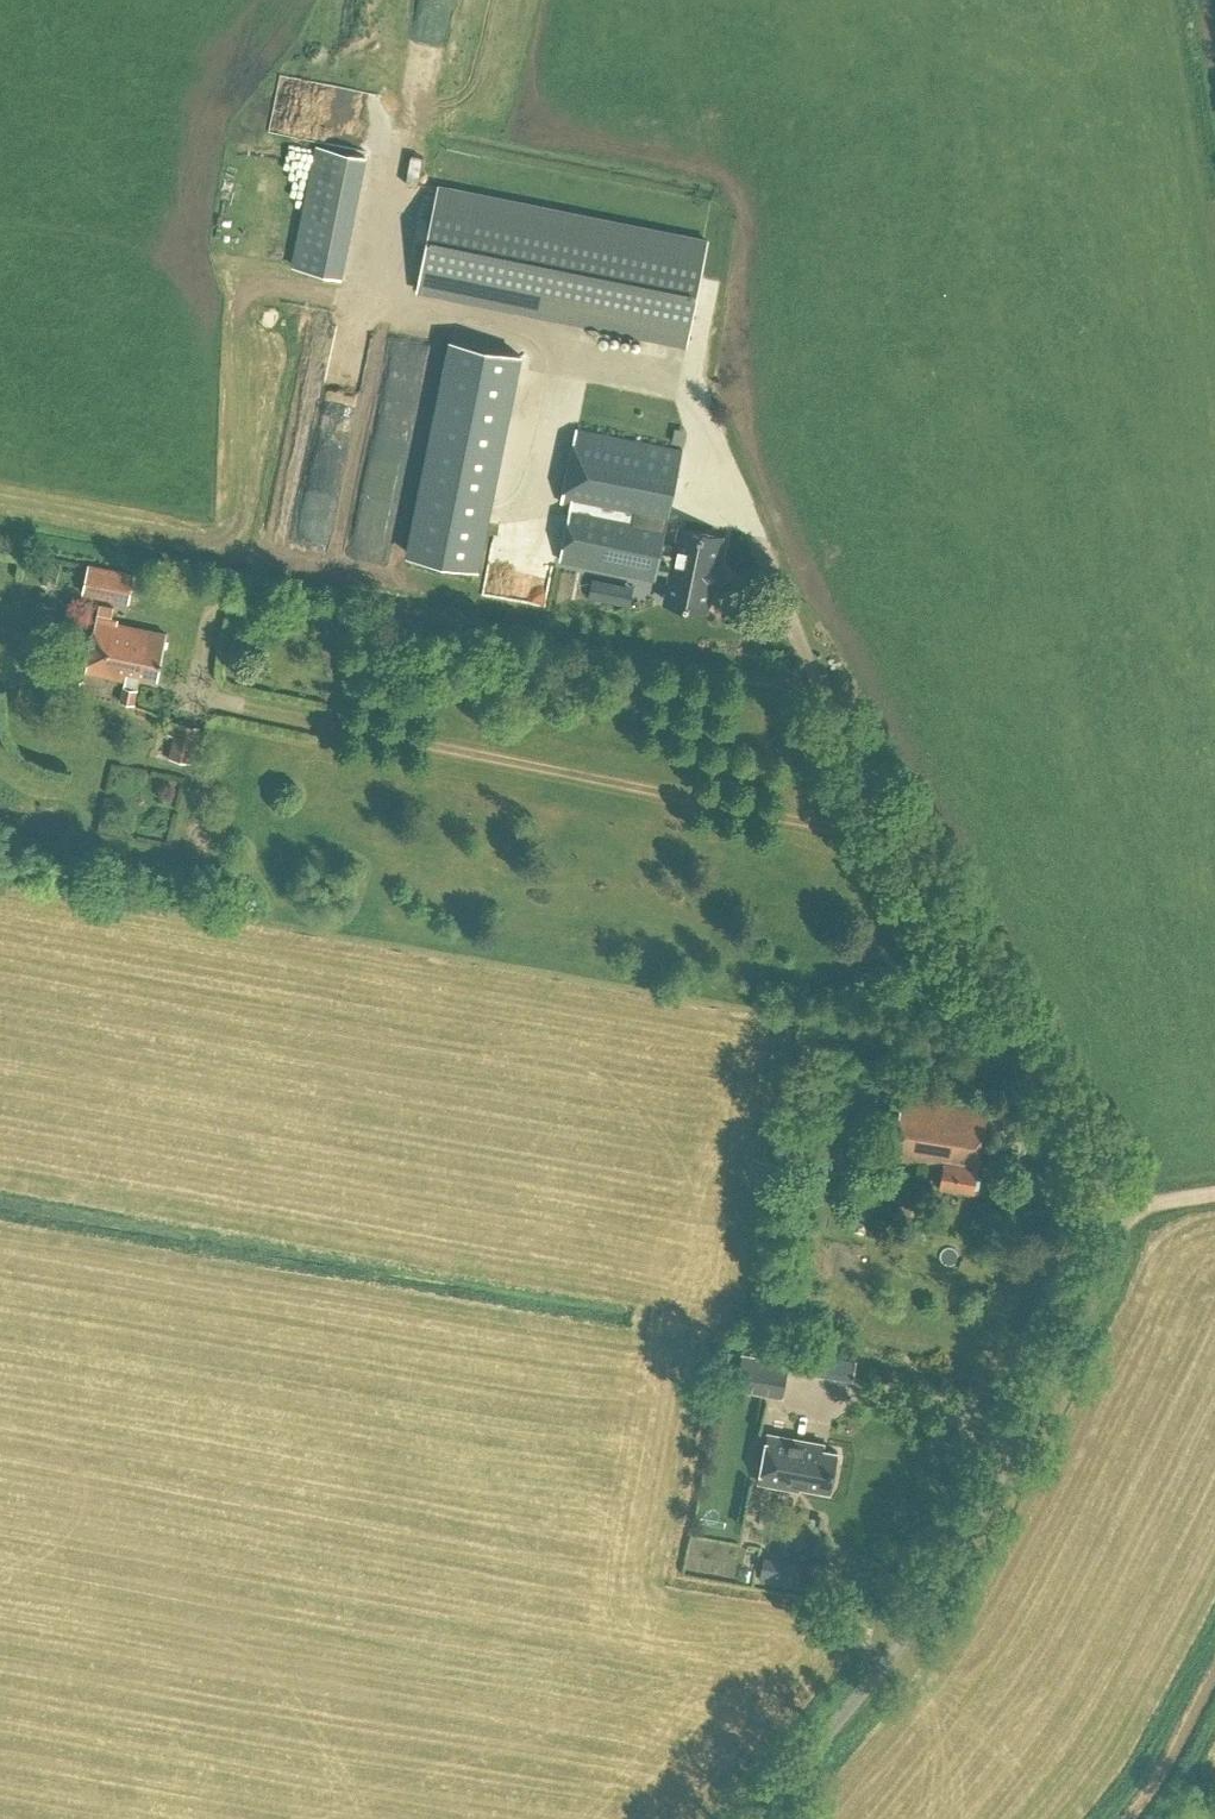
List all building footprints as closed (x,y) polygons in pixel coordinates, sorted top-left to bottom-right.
[(290,264),(341,273),(363,151),(312,142),(290,264)] [(707,240),(438,186),(416,290),(686,344),(707,240)] [(478,566),(521,354),(452,340),(408,552),(478,566)] [(271,377),(266,396),(281,400),(286,381),(271,377)] [(576,427),(561,501),(570,503),(559,560),(655,579),(657,570),(673,573),(667,602),(704,609),(710,580),(716,582),(719,565),(713,564),(719,535),(682,528),(678,547),(662,544),(682,449),(576,427)] [(135,571),(88,561),(82,593),(129,602),(135,571)] [(589,596),(613,601),(617,582),(593,577),(589,596)] [(167,631),(118,620),(118,618),(112,616),(114,606),(99,603),(85,671),(124,680),(126,672),(157,678),(167,631)] [(123,685),(120,700),(134,703),(138,688),(123,685)] [(192,761),(199,726),(170,719),(168,733),(173,734),(169,756),(192,761)] [(976,1190),(991,1108),(902,1091),(891,1154),(944,1164),(940,1183),(976,1190)] [(782,1395),(788,1361),(743,1353),(737,1387),(782,1395)] [(800,1486),(830,1491),(838,1450),(823,1448),(823,1445),(805,1441),(806,1439),(768,1432),(759,1481),(799,1489),(800,1486)] [(760,1580),(797,1587),(801,1564),(764,1557),(760,1580)]
